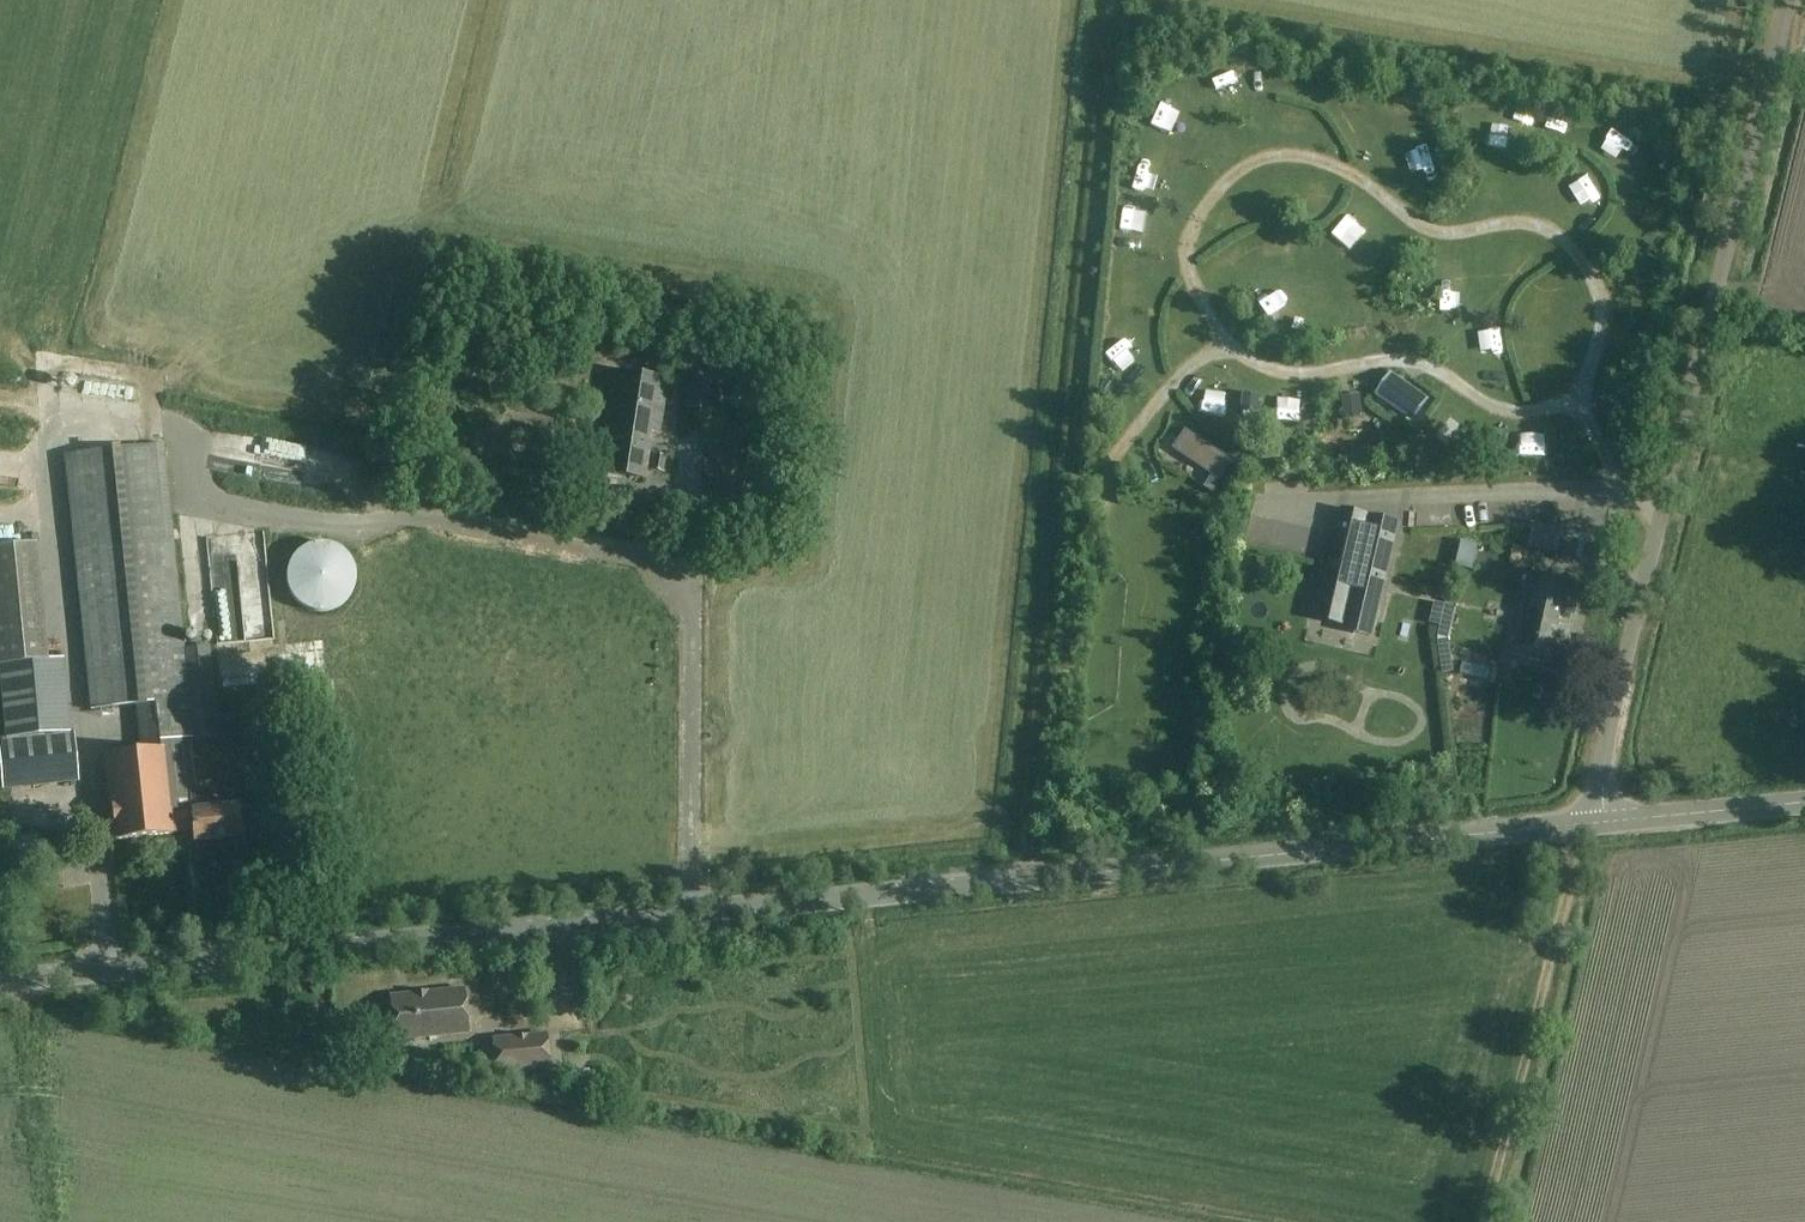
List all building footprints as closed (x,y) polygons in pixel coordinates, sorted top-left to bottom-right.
[(1142,144),(1167,152),(1175,127),(1150,119),(1142,144)] [(1573,183),(1589,206),(1609,191),(1592,169),(1573,183)] [(1465,291),(1466,262),(1440,261),(1439,290),(1465,291)] [(1488,357),(1496,327),(1469,320),(1461,350),(1488,357)] [(645,481),(652,434),(660,436),(669,380),(614,371),(603,445),(611,446),(606,474),(645,481)] [(1244,409),(1258,406),(1252,379),(1238,381),(1244,409)] [(690,380),(686,409),(715,414),(719,385),(690,380)] [(1414,419),(1427,401),(1405,386),(1392,404),(1414,419)] [(1550,461),(1551,435),(1535,435),(1535,461),(1550,461)] [(184,649),(166,446),(68,454),(91,712),(137,708),(140,752),(107,755),(115,841),(194,834),(195,843),(243,839),(240,805),(214,807),(213,793),(196,795),(192,740),(220,738),(212,646),(184,649)] [(685,447),(686,487),(706,486),(705,470),(700,470),(699,446),(685,447)] [(13,470),(12,453),(0,454),(0,470),(13,470)] [(663,473),(665,456),(654,454),(651,471),(663,473)] [(1396,522),(1346,510),(1323,606),(1344,611),(1343,615),(1372,622),(1396,522)] [(1558,551),(1562,530),(1534,524),(1529,545),(1558,551)] [(287,570),(286,577),(287,584),(289,590),(292,596),(295,601),(300,605),(306,608),(312,611),(318,612),(324,612),(331,611),(337,608),(342,605),(347,601),(351,596),(354,590),(356,584),(356,577),(355,570),(354,564),(350,558),(346,553),(341,548),(335,545),(328,543),(321,542),(314,543),(308,545),(302,548),(297,553),(292,558),(289,564),(287,570)] [(6,740),(0,741),(0,757),(2,790),(79,783),(75,733),(71,733),(64,660),(49,661),(38,544),(0,548),(0,668),(6,740)] [(1530,573),(1511,655),(1561,666),(1569,631),(1580,584),(1530,573)] [(266,598),(251,599),(252,619),(266,619),(266,598)] [(1292,760),(1289,744),(1272,747),(1275,763),(1292,760)] [(38,837),(18,839),(19,855),(40,853),(38,837)] [(464,989),(390,996),(394,1040),(468,1033),(464,989)] [(546,1035),(492,1040),(495,1072),(549,1067),(546,1035)]
